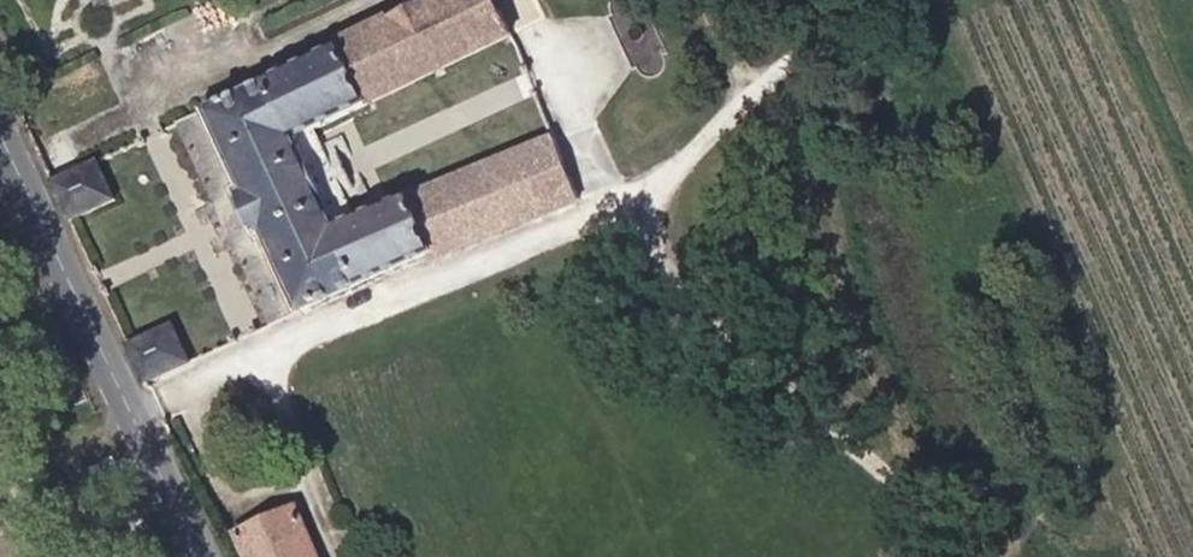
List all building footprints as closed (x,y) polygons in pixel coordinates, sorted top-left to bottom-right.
[(550,139),(333,225),(291,136),(506,33),(491,0),(438,0),(344,44),(346,49),(206,113),(298,309),(432,253),(434,258),(576,199),(550,139)] [(51,180),(69,219),(113,198),(95,161),(51,180)] [(126,340),(147,383),(188,363),(168,321),(126,340)] [(300,509),(240,538),(249,556),(322,556),(300,509)]
